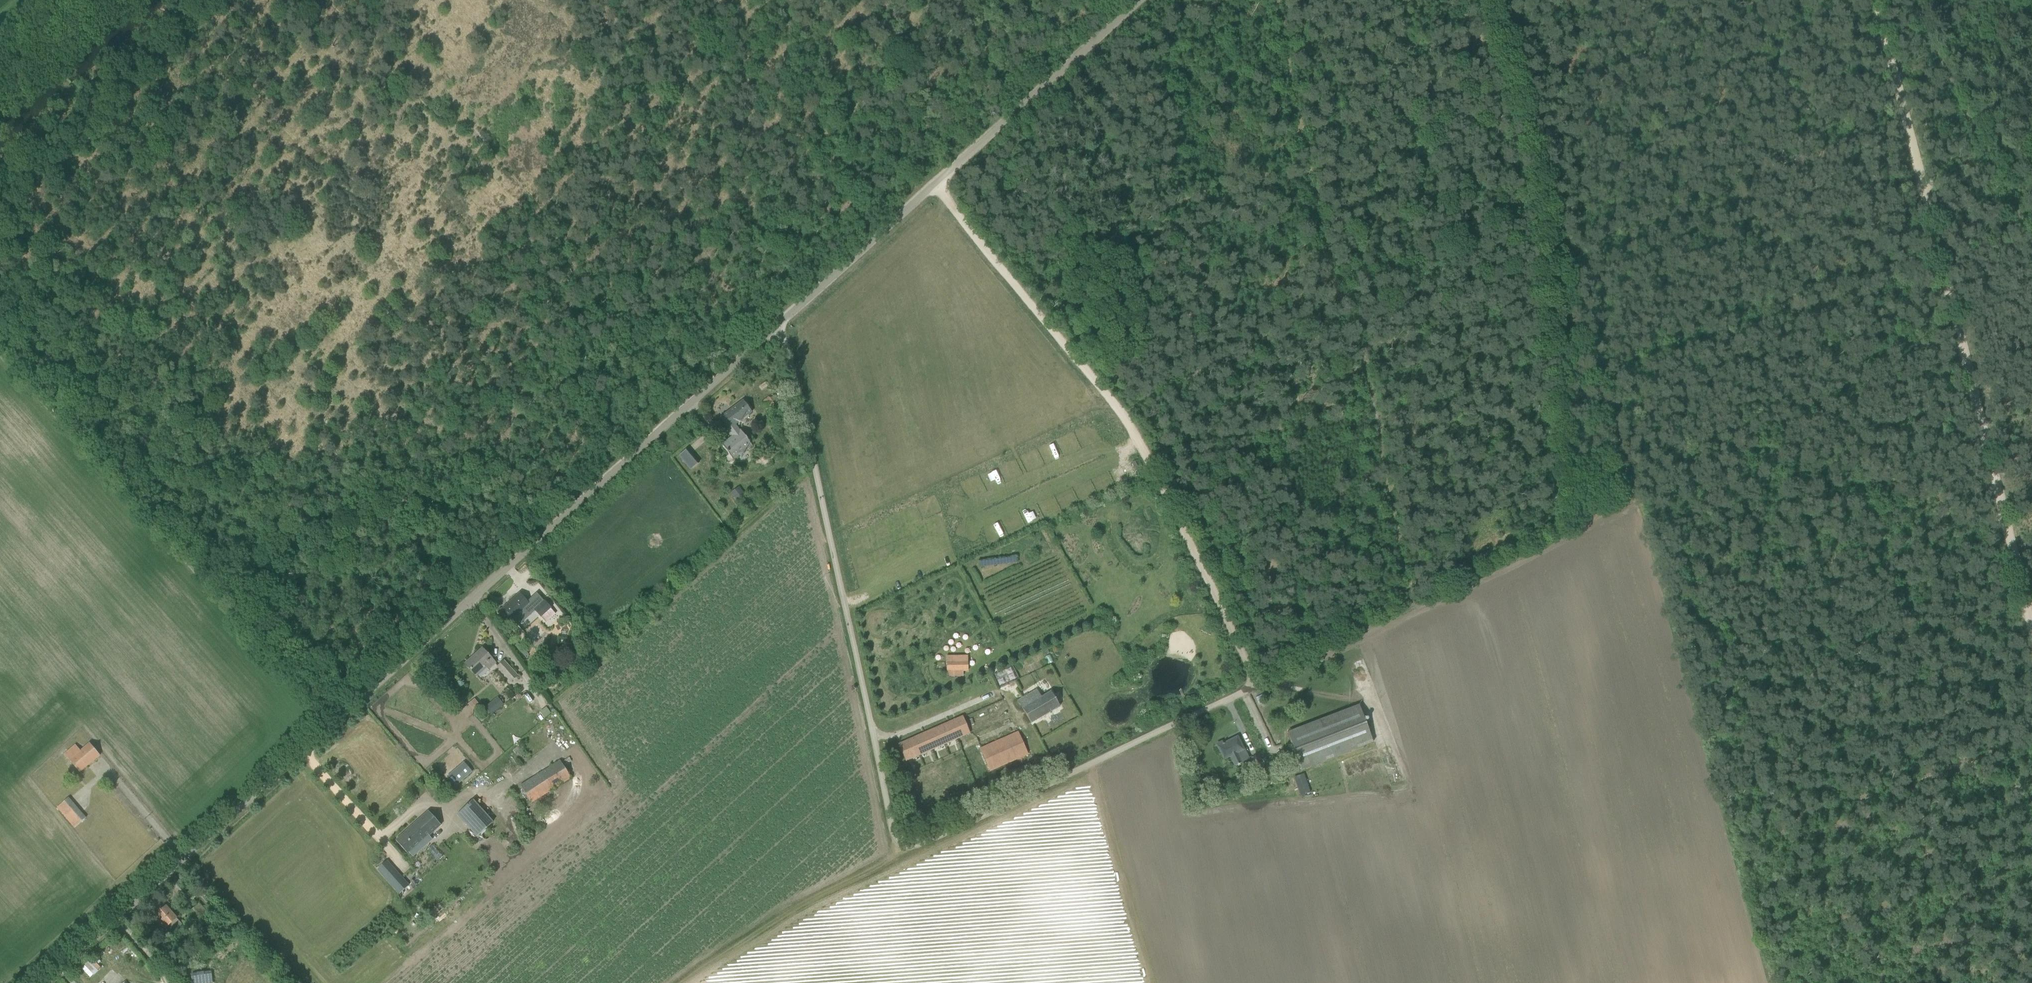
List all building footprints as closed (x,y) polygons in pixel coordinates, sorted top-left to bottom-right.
[(770,398),(762,404),(766,409),(774,403),(770,398)] [(735,424),(752,412),(743,400),(720,417),(729,429),(731,428),(735,434),(722,444),(734,460),(753,445),(741,430),(740,431),(735,424)] [(688,450),(679,458),(683,463),(692,455),(688,450)] [(737,502),(745,496),(739,489),(731,494),(737,502)] [(1014,556),(978,562),(979,567),(1015,561),(1014,556)] [(529,604),(520,594),(503,609),(512,619),(520,612),(526,618),(532,612),(526,606),(529,604)] [(545,601),(534,609),(541,617),(546,613),(550,618),(555,613),(545,601)] [(577,663),(579,639),(570,638),(568,662),(577,663)] [(482,648),(465,664),(477,676),(487,667),(489,669),(496,663),(482,648)] [(968,655),(947,655),(948,671),(968,670),(968,655)] [(518,676),(504,661),(498,667),(511,682),(518,676)] [(1018,701),(1031,723),(1060,706),(1051,692),(1042,697),(1037,689),(1018,701)] [(498,697),(485,707),(491,715),(504,705),(498,697)] [(474,711),(481,706),(476,698),(469,704),(474,711)] [(1359,705),(1287,732),(1302,770),(1373,743),(1359,705)] [(542,711),(545,717),(552,714),(549,707),(542,711)] [(906,761),(970,733),(962,717),(899,744),(906,761)] [(1018,732),(982,748),(992,770),(1028,754),(1018,732)] [(1244,749),(1238,737),(1226,743),(1225,742),(1223,743),(1222,742),(1217,744),(1224,759),(1230,756),(1235,766),(1243,762),(1238,752),(1244,749)] [(65,754),(80,772),(100,755),(90,743),(81,751),(76,745),(65,754)] [(1264,768),(1258,754),(1252,758),(1258,771),(1264,768)] [(532,804),(572,779),(561,761),(521,786),(532,804)] [(1022,775),(1033,770),(1030,764),(1019,769),(1022,775)] [(447,777),(455,786),(462,781),(453,771),(447,777)] [(75,828),(86,818),(68,798),(57,807),(75,828)] [(493,823),(473,800),(458,814),(478,836),(493,823)] [(420,838),(417,834),(431,822),(418,808),(385,837),(398,851),(404,845),(406,847),(411,842),(413,844),(420,838)] [(400,878),(392,885),(400,893),(408,886),(400,878)] [(182,924),(166,906),(155,917),(165,929),(165,928),(171,934),(182,924)] [(83,969),(93,977),(103,966),(92,957),(83,969)] [(193,974),(194,982),(202,982),(211,982),(210,972),(193,974)]
